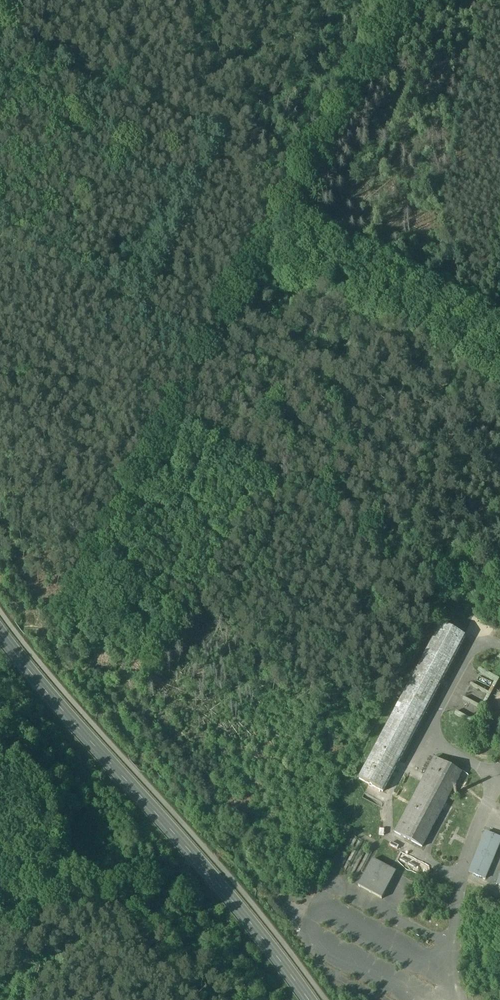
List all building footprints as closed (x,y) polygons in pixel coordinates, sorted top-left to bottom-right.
[(464,638),(440,625),(360,780),(385,793),(464,638)] [(480,669),(465,699),(484,708),(498,678),(480,669)] [(463,774),(435,758),(394,833),(422,849),(463,774)] [(486,834),(469,874),(488,882),(499,854),(499,840),(486,834)] [(395,873),(372,861),(358,888),(382,900),(395,873)]
